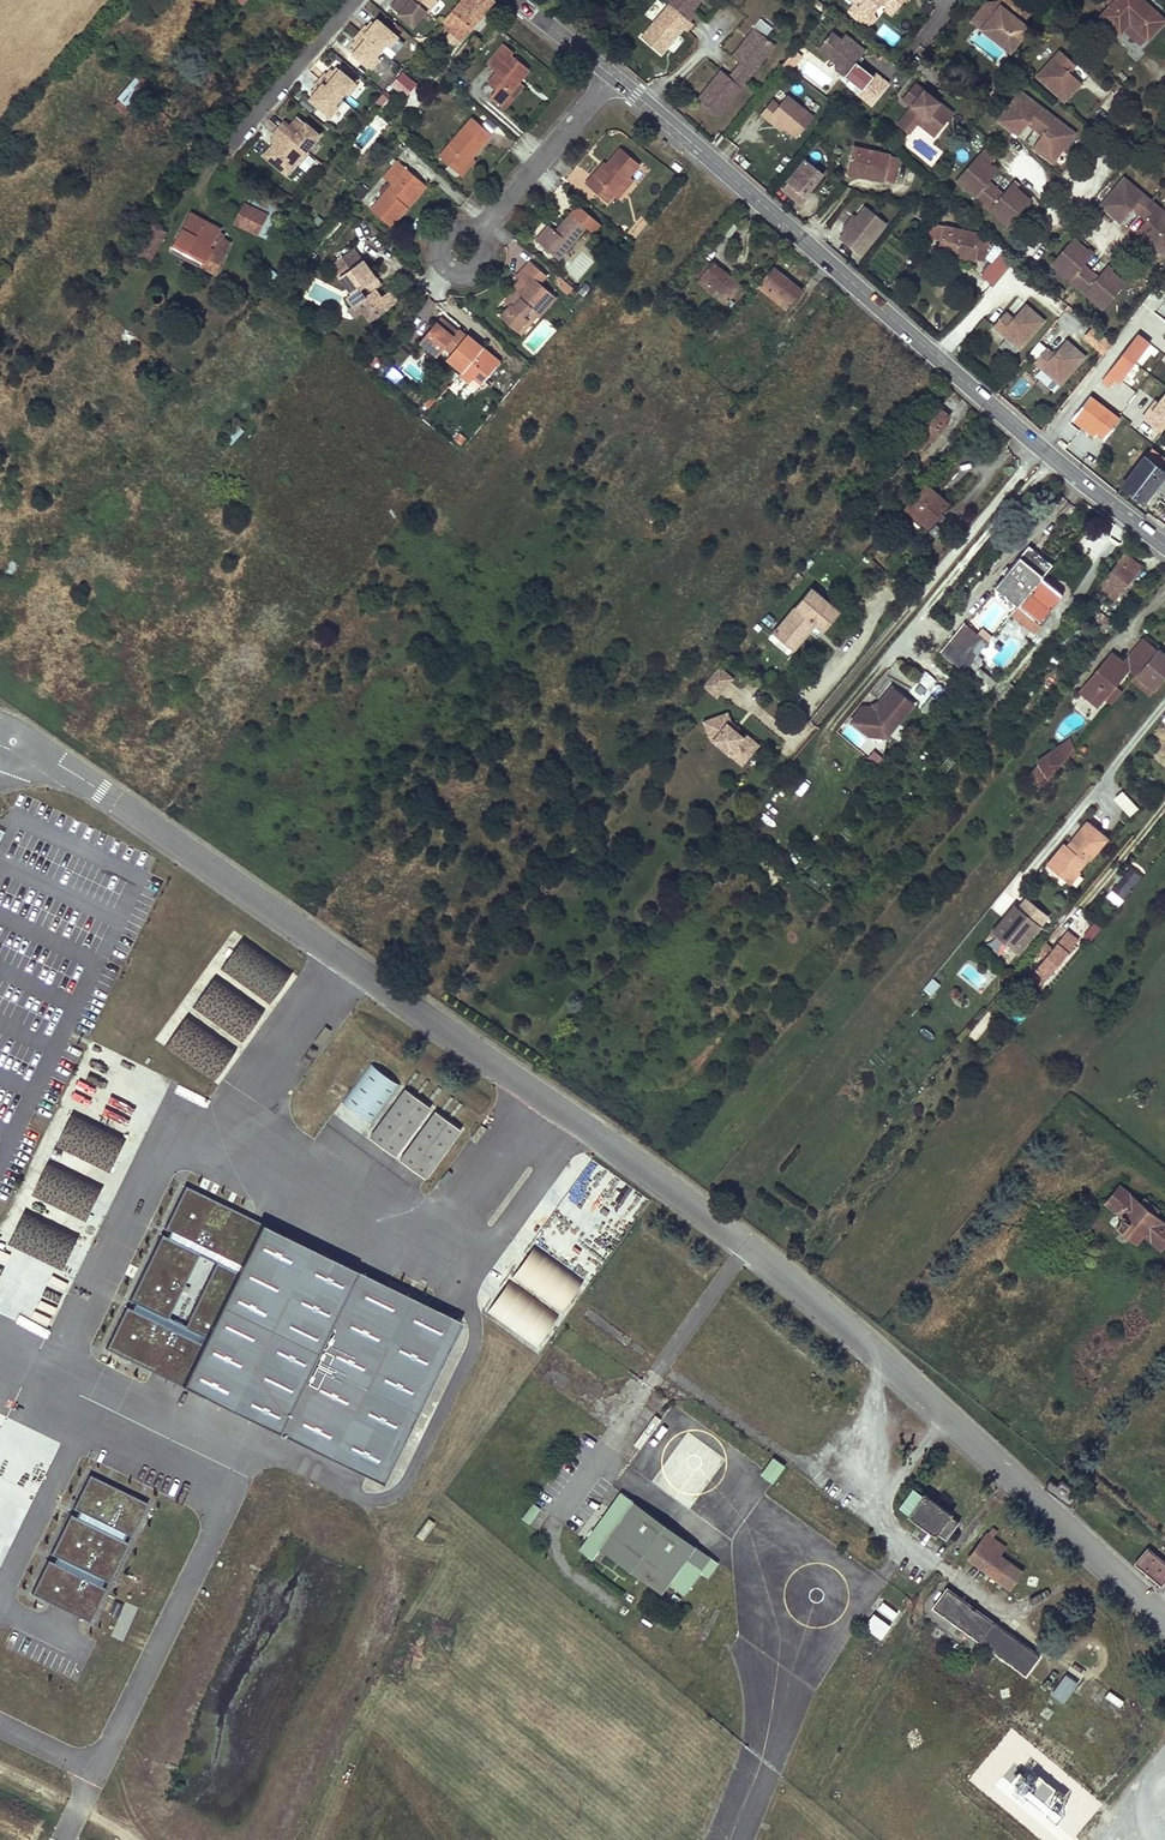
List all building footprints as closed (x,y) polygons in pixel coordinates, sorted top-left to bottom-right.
[(400,0),(399,0),(392,8),(397,12),(402,6),(400,4),(402,1),(400,0)] [(415,0),(400,0),(402,1),(400,4),(402,6),(397,12),(414,26),(427,11),(415,0)] [(427,11),(428,12),(438,1),(436,0),(415,0),(427,11)] [(460,42),(472,28),(473,29),(496,1),(495,0),(462,0),(440,25),(460,42)] [(661,54),(683,28),(687,31),(694,24),(690,21),(697,13),(693,10),(702,0),(668,0),(667,0),(670,3),(641,37),(661,54)] [(864,22),(870,14),(877,19),(875,22),(883,28),(905,0),(856,0),(857,1),(853,5),(849,10),(864,22)] [(1027,0),(1004,0),(1002,2),(997,9),(989,3),(980,15),(990,23),(989,25),(1016,47),(1032,27),(1025,22),(1036,7),(1027,0)] [(1121,32),(1123,29),(1142,45),(1164,20),(1142,0),(1110,0),(1107,4),(1111,7),(1103,16),(1121,32)] [(877,19),(870,14),(864,22),(871,27),(875,22),(877,19)] [(990,23),(980,15),(976,20),(1014,50),(1016,47),(989,25),(990,23)] [(756,28),(766,37),(773,28),(761,18),(754,27),(756,28)] [(399,37),(379,20),(375,24),(371,29),(367,26),(361,33),(382,50),(387,45),(390,48),(399,37)] [(748,38),(769,53),(776,44),(766,37),(756,28),(748,38)] [(858,55),(865,54),(868,50),(847,34),(843,40),(834,32),(821,49),(837,62),(838,69),(843,72),(850,72),(868,85),(865,89),(878,100),(891,83),(878,73),(876,75),(859,62),(858,55)] [(382,50),(361,33),(355,39),(359,43),(355,47),(351,52),(372,69),(380,59),(377,56),(382,50)] [(468,43),(475,49),(482,41),(475,35),(468,43)] [(699,99),(719,115),(747,80),(769,53),(748,38),(733,57),(741,63),(736,70),(730,77),(722,70),(699,99)] [(490,97),(500,105),(519,81),(529,69),(511,55),(513,52),(503,44),(487,64),(497,72),(487,84),(496,90),(490,97)] [(1079,63),(1062,49),(1040,77),(1069,101),(1085,81),(1073,71),(1079,63)] [(783,65),(791,70),(802,56),(795,50),(783,65)] [(359,85),(338,67),(334,72),(330,77),(327,73),(321,80),(342,98),(347,92),(350,95),(359,85)] [(391,86),(408,97),(417,81),(400,71),(391,86)] [(843,72),(865,89),(868,85),(850,72),(843,72)] [(138,75),(118,95),(130,106),(150,86),(138,75)] [(342,98),(321,80),(315,87),(319,90),(315,95),(311,99),(331,117),(340,106),(337,104),(342,98)] [(500,105),(505,109),(524,85),(519,81),(500,105)] [(940,133),(956,112),(917,82),(905,98),(914,105),(916,107),(913,112),(910,110),(900,124),(912,133),(920,123),(923,119),(926,115),(930,118),(926,122),(940,133)] [(1005,87),(1000,82),(992,92),(998,97),(1005,87)] [(1051,114),(1024,92),(1000,121),(1021,137),(1031,125),(1038,130),(1051,114)] [(761,113),(768,119),(771,115),(785,127),(798,137),(814,117),(787,95),(779,105),(772,101),(761,113)] [(1078,135),(1051,114),(1038,130),(1045,136),(1035,149),(1055,165),(1078,135)] [(768,119),(782,131),(785,127),(771,115),(768,119)] [(440,157),(449,165),(459,173),(472,157),(491,134),(472,118),(440,157)] [(926,122),(923,119),(920,123),(938,136),(940,133),(926,122)] [(286,120),(280,128),(308,151),(321,135),(304,121),(299,127),(297,125),(295,128),(292,125),(286,120)] [(308,151),(280,128),(274,135),(275,136),(279,139),(276,143),(265,156),(287,175),(299,162),(300,163),(309,152),(308,151)] [(854,147),(849,173),(884,180),(886,173),(895,175),(899,156),(854,147)] [(585,183),(607,203),(614,195),(628,178),(640,165),(620,148),(606,165),(594,178),(592,175),(585,183)] [(1000,158),(989,148),(981,156),(993,167),(1000,158)] [(306,171),(316,159),(308,153),(298,166),(306,171)] [(993,167),(981,156),(958,182),(1010,228),(1033,202),(1014,185),(1005,195),(991,183),(1000,173),(993,167)] [(459,173),(462,176),(476,160),(472,157),(459,173)] [(372,210),(391,227),(408,207),(404,204),(423,183),(399,162),(384,178),(393,186),(372,210)] [(676,162),(672,166),(679,172),(683,168),(676,162)] [(809,162),(786,191),(805,206),(811,199),(809,197),(826,175),(809,162)] [(592,175),(594,178),(606,165),(603,163),(592,175)] [(446,168),(456,176),(459,173),(449,165),(446,168)] [(1134,208),(1141,214),(1152,200),(1125,177),(1102,205),(1122,222),(1134,208)] [(628,178),(614,195),(617,198),(632,181),(628,178)] [(404,204),(408,207),(427,186),(423,183),(404,204)] [(1152,200),(1141,214),(1148,220),(1138,232),(1158,249),(1160,246),(1164,250),(1164,211),(1152,200)] [(234,223),(248,229),(258,209),(244,202),(234,223)] [(890,224),(868,207),(842,240),(864,257),(890,224)] [(248,229),(259,235),(269,214),(258,209),(248,229)] [(182,228),(197,236),(204,221),(190,213),(182,228)] [(536,240),(559,261),(588,228),(571,214),(556,231),(549,225),(536,240)] [(172,249),(217,274),(232,243),(223,238),(224,236),(220,233),(221,230),(204,221),(197,236),(182,228),(172,249)] [(132,258),(147,266),(167,231),(154,224),(137,255),(134,254),(132,258)] [(945,226),(939,252),(974,260),(975,252),(985,254),(988,236),(945,226)] [(1104,311),(1127,285),(1108,268),(1099,278),(1085,266),(1094,257),(1075,240),(1052,266),(1104,311)] [(980,274),(992,284),(1014,258),(1003,248),(980,274)] [(347,298),(353,306),(353,307),(357,304),(363,312),(370,321),(388,308),(381,298),(375,290),(372,292),(367,285),(376,278),(363,260),(362,261),(354,249),(331,265),(340,278),(341,277),(353,293),(347,298)] [(255,265),(265,274),(271,268),(260,259),(255,265)] [(698,281),(727,304),(742,286),(724,272),(719,278),(708,268),(711,265),(704,259),(693,273),(700,278),(698,281)] [(502,316),(518,331),(528,320),(524,316),(531,308),(539,315),(540,316),(556,298),(539,284),(546,276),(531,263),(518,278),(520,280),(523,283),(518,288),(506,302),(511,306),(502,316)] [(708,268),(719,278),(724,272),(712,263),(711,265),(708,268)] [(768,273),(780,283),(784,277),(773,267),(768,273)] [(758,286),(787,309),(802,291),(784,277),(780,283),(768,273),(758,286)] [(367,285),(372,292),(375,290),(381,285),(376,278),(367,285)] [(515,286),(518,288),(523,283),(520,280),(515,286)] [(577,291),(586,299),(593,292),(583,284),(577,291)] [(381,298),(388,308),(397,301),(390,291),(381,298)] [(353,306),(348,309),(355,318),(363,312),(357,304),(353,307),(353,306)] [(993,326),(1019,349),(1044,321),(1025,304),(1012,319),(1005,312),(993,326)] [(528,320),(518,331),(522,334),(539,315),(531,308),(524,316),(528,320)] [(457,332),(440,318),(437,322),(454,336),(457,332)] [(420,342),(438,356),(445,347),(452,353),(447,359),(462,372),(463,372),(465,370),(474,377),(482,384),(497,366),(480,352),(483,348),(468,335),(466,336),(459,330),(457,332),(454,336),(437,322),(420,342)] [(1103,380),(1111,387),(1117,379),(1120,382),(1150,344),(1144,340),(1150,332),(1143,328),(1103,380)] [(1046,348),(1034,362),(1060,386),(1085,357),(1066,340),(1054,355),(1046,348)] [(480,352),(497,366),(500,362),(483,348),(480,352)] [(460,375),(469,383),(474,377),(465,370),(463,372),(462,372),(460,375)] [(1073,419),(1095,436),(1098,432),(1106,438),(1120,420),(1090,396),(1073,419)] [(946,424),(943,423),(949,416),(938,407),(912,439),(908,444),(917,452),(922,447),(923,447),(929,440),(931,442),(946,424)] [(1160,468),(1164,461),(1164,460),(1151,449),(1145,457),(1160,468)] [(1142,502),(1164,473),(1164,461),(1160,468),(1145,457),(1122,487),(1142,502)] [(926,484),(905,508),(925,525),(931,519),(933,521),(948,504),(926,484)] [(1040,580),(1043,576),(1052,565),(1029,546),(997,585),(1020,604),(1040,580)] [(1115,600),(1141,567),(1123,553),(1116,562),(1117,563),(1103,579),(1104,579),(1098,586),(1101,589),(1115,600)] [(1043,576),(1040,580),(1061,597),(1064,593),(1043,576)] [(1020,604),(1018,606),(1039,623),(1040,623),(1061,597),(1040,580),(1020,604)] [(995,587),(1018,606),(1020,604),(997,585),(995,587)] [(840,611),(811,587),(773,633),(794,650),(810,631),(816,624),(823,630),(824,631),(840,611)] [(1018,606),(1011,614),(1032,631),(1039,623),(1018,606)] [(823,630),(816,624),(810,631),(817,637),(823,630)] [(972,661),(988,643),(965,624),(942,651),(964,671),(972,661)] [(1088,680),(1080,689),(1099,705),(1105,699),(1107,696),(1107,689),(1110,685),(1114,688),(1116,686),(1130,669),(1137,675),(1158,650),(1143,638),(1128,656),(1133,660),(1127,666),(1123,662),(1111,653),(1095,672),(1099,675),(1095,679),(1088,680)] [(1137,675),(1155,691),(1164,679),(1164,654),(1159,649),(1158,650),(1137,675)] [(1128,656),(1123,662),(1127,666),(1133,660),(1128,656)] [(979,667),(972,661),(964,671),(971,676),(979,667)] [(732,678),(718,667),(703,685),(717,697),(732,678)] [(936,694),(944,685),(924,670),(917,679),(936,694)] [(1006,705),(1018,690),(1010,684),(998,699),(1006,705)] [(1123,692),(1116,686),(1114,688),(1107,696),(1105,699),(1112,704),(1123,692)] [(914,705),(892,687),(876,706),(876,709),(872,709),(871,706),(861,706),(850,722),(868,736),(886,738),(914,705)] [(1078,691),(1097,708),(1099,705),(1080,689),(1078,691)] [(730,721),(727,713),(724,714),(730,730),(734,728),(737,732),(740,729),(730,721)] [(730,730),(724,714),(704,721),(710,738),(735,759),(741,751),(748,757),(759,745),(745,734),(743,736),(737,732),(734,728),(730,730)] [(1069,739),(1053,751),(1065,761),(1075,749),(1069,739)] [(748,757),(741,751),(735,759),(742,765),(748,757)] [(1047,782),(1065,761),(1053,751),(1037,762),(1038,765),(1047,782)] [(1038,765),(1028,777),(1042,788),(1047,782),(1038,765)] [(1114,797),(1130,815),(1140,807),(1123,789),(1114,797)] [(1064,845),(1048,864),(1063,876),(1071,867),(1077,872),(1089,857),(1090,858),(1107,839),(1087,822),(1072,841),(1075,842),(1069,849),(1067,847),(1064,845)] [(1071,867),(1063,876),(1071,882),(1078,873),(1077,872),(1071,867)] [(1128,868),(1111,888),(1124,899),(1141,878),(1128,868)] [(1124,899),(1111,888),(1105,895),(1118,906),(1124,899)] [(1012,914),(1018,907),(1015,904),(1009,912),(1012,914)] [(1041,925),(1018,907),(1012,914),(1009,912),(992,933),(1017,953),(1041,925)] [(1091,941),(1102,926),(1094,920),(1084,936),(1091,941)] [(1044,958),(1035,969),(1047,978),(1079,940),(1067,931),(1052,949),(1044,958)] [(294,973),(244,938),(223,970),(271,1004),(294,973)] [(1044,943),(1037,952),(1044,958),(1052,949),(1044,943)] [(1035,969),(1028,977),(1040,987),(1047,978),(1035,969)] [(265,1011),(216,976),(195,1008),(243,1042),(265,1011)] [(921,990),(930,997),(941,983),(932,976),(921,990)] [(237,1048),(188,1013),(167,1045),(214,1079),(237,1048)] [(400,1086),(371,1064),(343,1102),(373,1124),(400,1086)] [(432,1110),(404,1091),(369,1137),(396,1159),(432,1110)] [(461,1131),(435,1112),(401,1160),(426,1181),(461,1131)] [(128,1139),(74,1114),(57,1148),(112,1173),(128,1139)] [(103,1188),(49,1163),(33,1197),(87,1222),(103,1188)] [(467,1317),(188,1183),(106,1349),(384,1483),(467,1317)] [(1164,1246),(1164,1221),(1156,1214),(1160,1209),(1146,1198),(1142,1203),(1121,1186),(1106,1204),(1125,1219),(1119,1227),(1137,1242),(1143,1235),(1162,1250),(1164,1246)] [(79,1236),(25,1210),(9,1245),(63,1270),(79,1236)] [(583,1281),(531,1245),(508,1277),(560,1313),(583,1281)] [(559,1315),(507,1279),(484,1311),(536,1347),(559,1315)] [(47,1327),(55,1311),(47,1307),(39,1323),(47,1327)] [(773,1457),(760,1474),(772,1483),(785,1465),(773,1457)] [(149,1501),(91,1474),(32,1593),(92,1620),(149,1501)] [(1072,1502),(1079,1491),(1059,1479),(1052,1489),(1072,1502)] [(959,1522),(951,1516),(953,1514),(924,1493),(922,1495),(912,1488),(899,1508),(908,1515),(907,1517),(936,1537),(938,1535),(946,1540),(959,1522)] [(718,1563),(621,1492),(585,1540),(579,1549),(593,1559),(601,1548),(632,1570),(663,1592),(670,1583),(684,1594),(701,1571),(708,1576),(718,1563)] [(532,1501),(522,1519),(531,1524),(541,1506),(532,1501)] [(427,1518),(416,1535),(422,1539),(433,1522),(427,1518)] [(16,1527),(0,1521),(0,1522),(0,1569),(16,1527)] [(1005,1587),(1009,1590),(1023,1571),(1000,1554),(1007,1546),(993,1536),(997,1530),(993,1527),(988,1533),(986,1531),(967,1557),(966,1558),(972,1563),(1005,1587)] [(1136,1562),(1162,1585),(1164,1582),(1164,1561),(1149,1547),(1136,1562)] [(968,1604),(946,1588),(939,1597),(931,1608),(1025,1675),(1040,1655),(968,1604)] [(894,1618),(898,1609),(881,1602),(877,1611),(894,1618)] [(864,1626),(881,1639),(891,1626),(873,1614),(864,1626)] [(1051,1695),(1063,1703),(1077,1683),(1065,1674),(1054,1691),(1052,1693),(1051,1695)]
